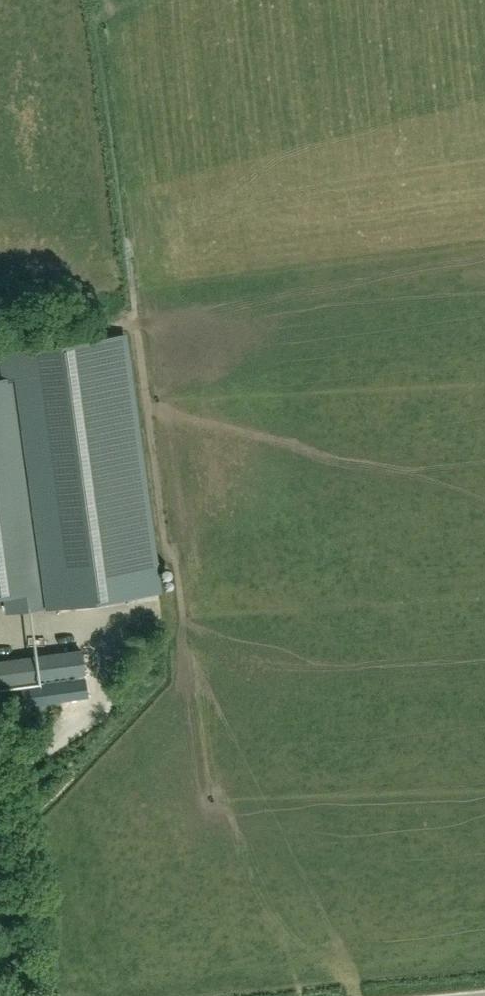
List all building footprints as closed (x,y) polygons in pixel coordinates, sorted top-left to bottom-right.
[(5,592),(7,610),(158,590),(124,335),(4,352),(8,376),(0,377),(0,592),(5,592)] [(0,661),(0,685),(84,674),(81,650),(0,661)]
